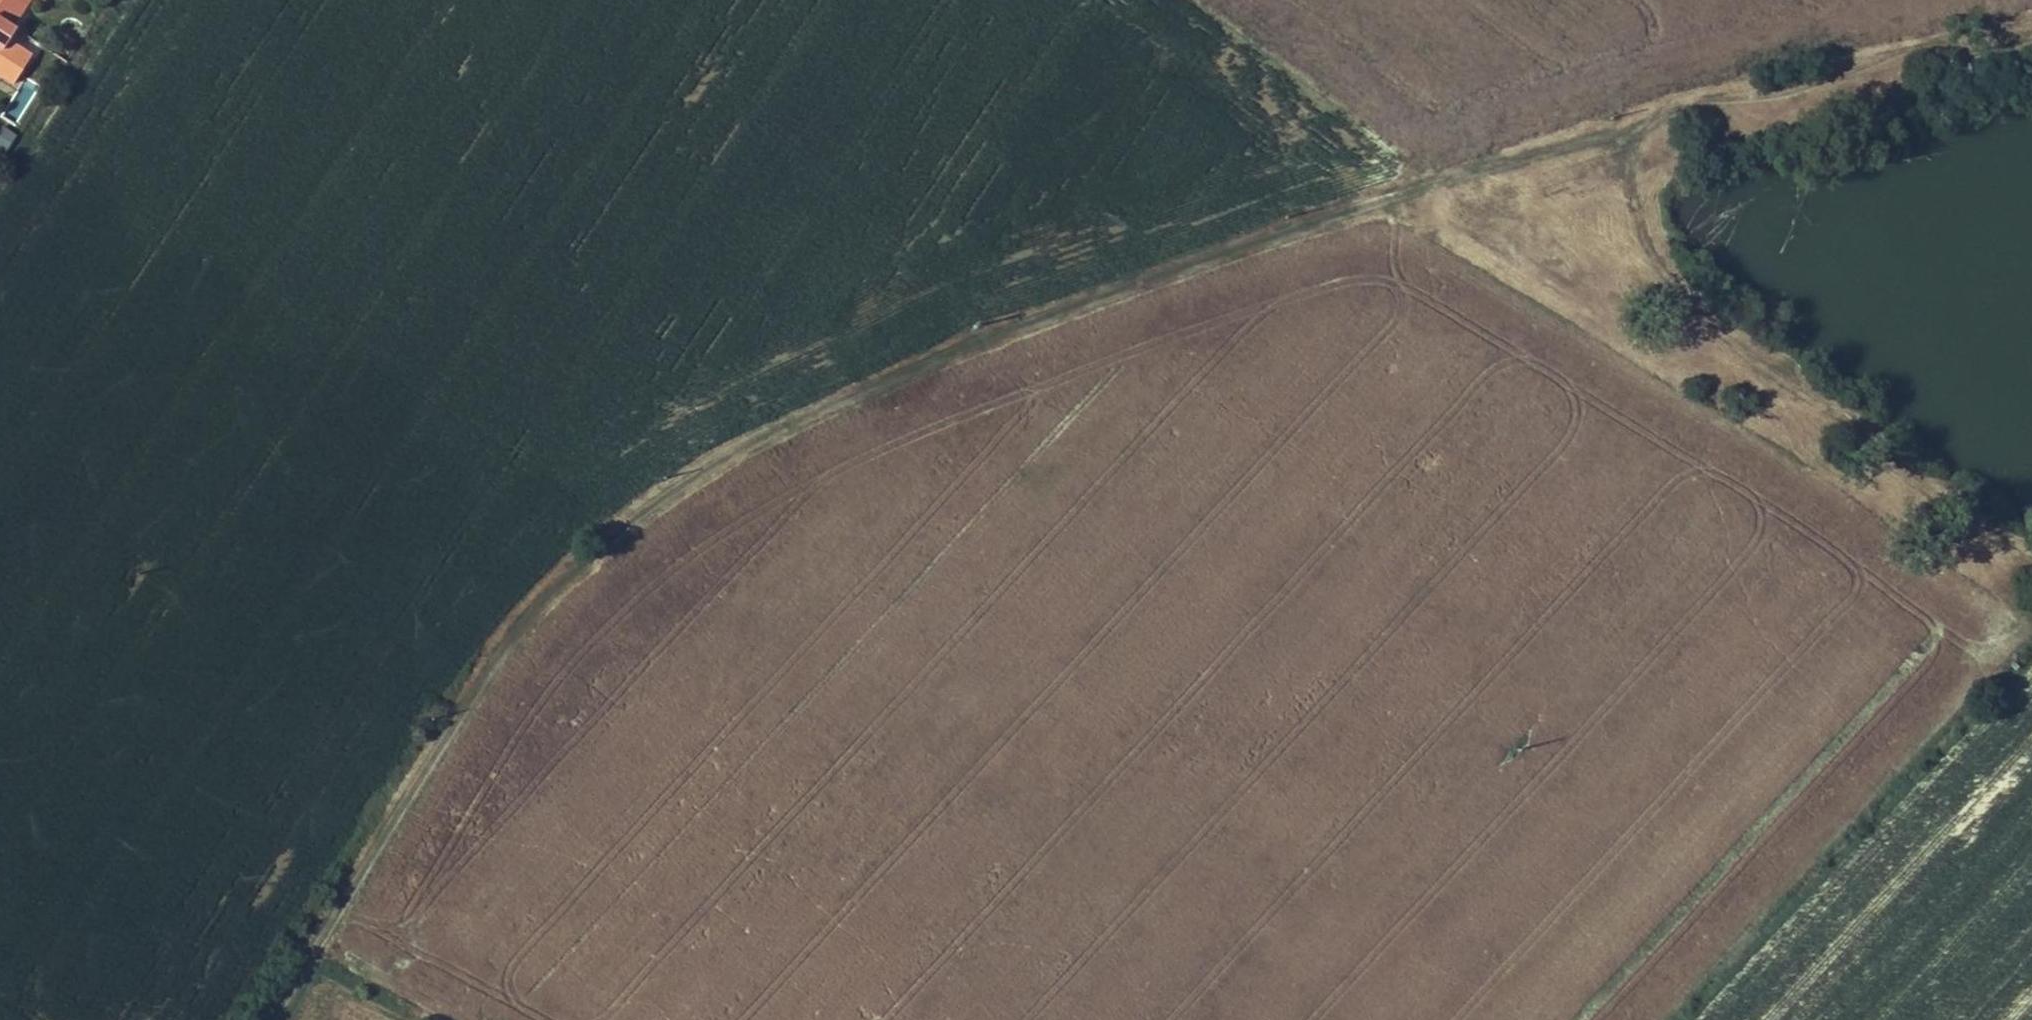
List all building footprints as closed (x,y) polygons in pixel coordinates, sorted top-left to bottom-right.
[(13,26),(30,0),(0,0),(0,17),(13,26)] [(4,47),(16,29),(17,29),(13,26),(0,17),(0,48),(4,47)] [(0,48),(0,54),(6,58),(22,34),(16,29),(4,47),(0,48)] [(5,130),(0,136),(0,149),(8,154),(18,139),(5,130)]
